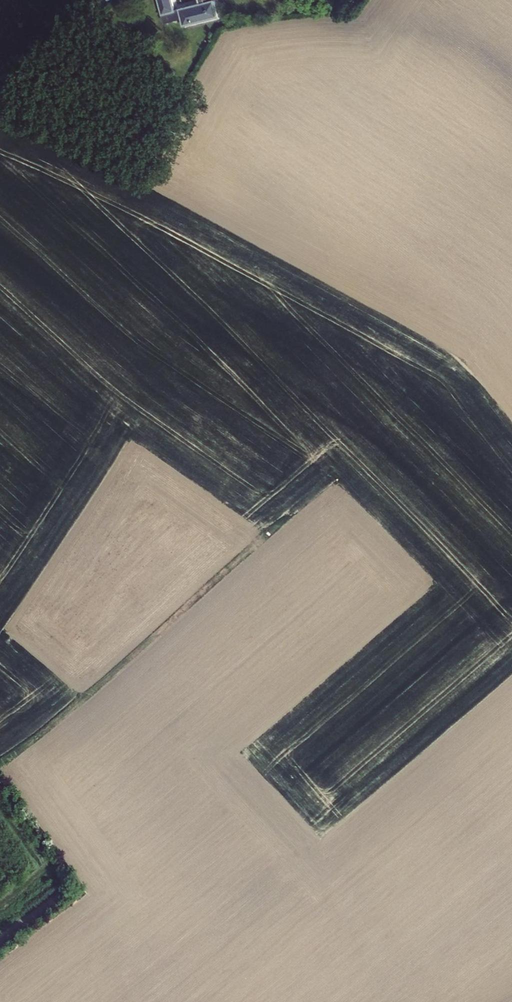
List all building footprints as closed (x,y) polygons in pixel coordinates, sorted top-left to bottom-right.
[(223,13),(220,0),(207,0),(178,7),(176,0),(164,0),(169,20),(187,16),(189,22),(223,13)]
